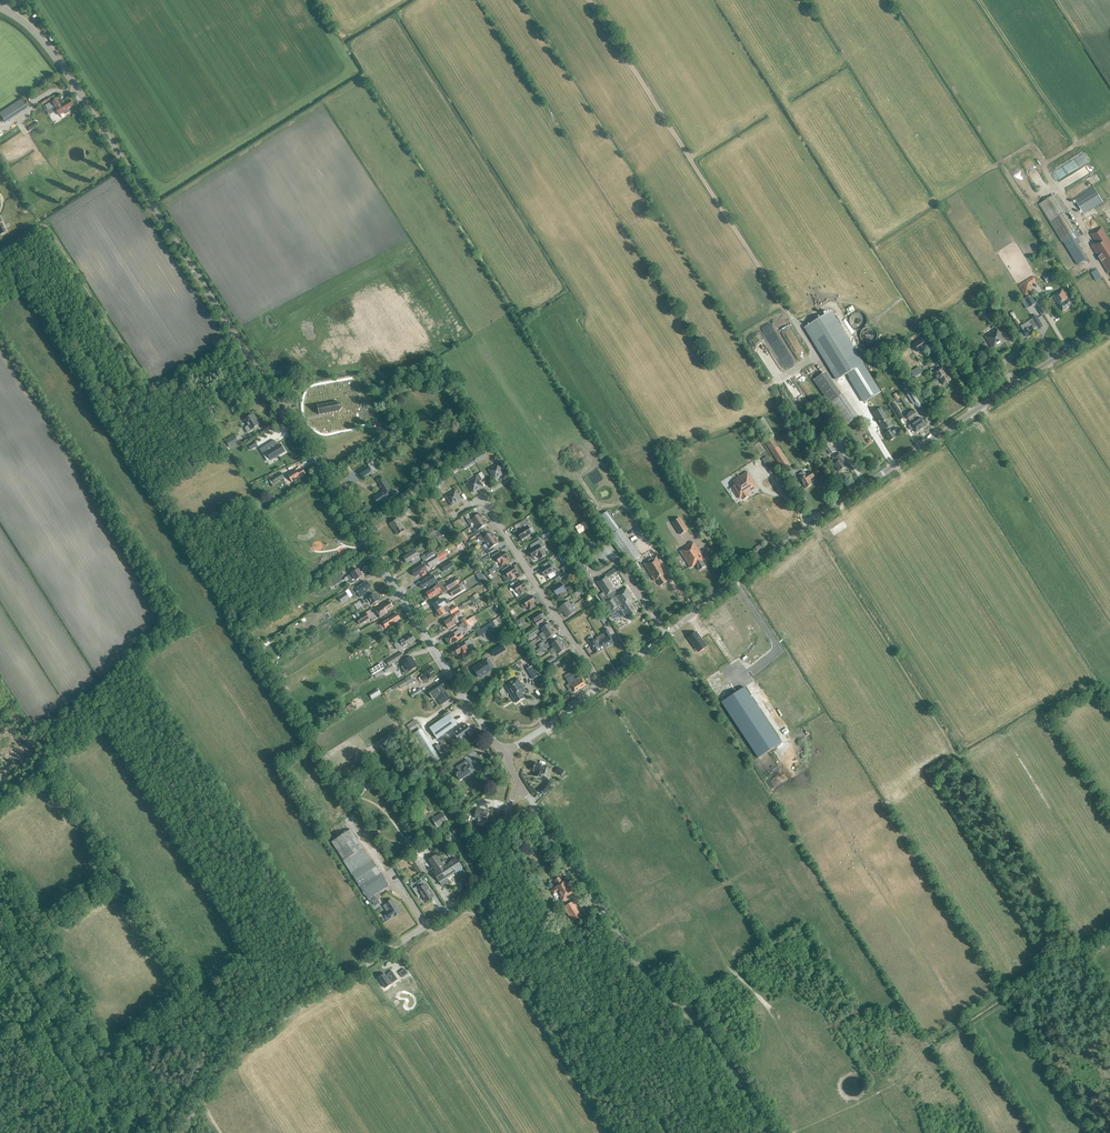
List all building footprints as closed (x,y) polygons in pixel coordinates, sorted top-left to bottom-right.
[(28,108),(21,99),(0,113),(0,115),(5,123),(28,108)] [(54,107),(59,115),(64,112),(65,114),(67,114),(68,112),(69,111),(67,109),(73,105),(69,100),(61,105),(56,99),(45,106),(48,111),(54,107)] [(1081,156),(1060,166),(1064,176),(1088,165),(1086,160),(1087,160),(1084,153),(1081,154),(1081,156)] [(1013,164),(1028,191),(1034,187),(1019,161),(1013,164)] [(1090,180),(1091,182),(1098,177),(1094,170),(1078,179),(1082,185),(1090,180)] [(1083,214),(1102,202),(1094,188),(1075,200),(1083,214)] [(1035,193),(1027,198),(1032,205),(1040,199),(1035,193)] [(1081,242),(1078,238),(1083,235),(1079,229),(1077,230),(1055,195),(1040,204),(1068,250),(1081,242)] [(1102,227),(1091,234),(1096,243),(1091,246),(1108,273),(1109,272),(1109,241),(1102,227)] [(1053,271),(1044,277),(1048,283),(1057,277),(1053,271)] [(1033,277),(1029,279),(1019,286),(1026,296),(1033,291),(1030,285),(1036,282),(1033,277)] [(1063,311),(1073,305),(1063,289),(1055,294),(1056,295),(1053,296),(1063,311)] [(1032,295),(1025,299),(1030,307),(1036,303),(1032,295)] [(837,380),(846,374),(863,402),(870,399),(879,393),(878,390),(831,312),(805,328),(837,380)] [(1024,331),(1023,331),(1027,337),(1035,333),(1033,329),(1038,327),(1036,324),(1040,322),(1037,316),(1032,318),(1033,319),(1028,322),(1030,324),(1022,329),(1024,331)] [(800,338),(788,319),(780,324),(791,343),(800,338)] [(999,325),(1003,332),(1008,329),(1003,322),(999,325)] [(743,330),(747,337),(752,333),(748,327),(743,330)] [(869,327),(868,327),(867,327),(865,328),(864,328),(863,329),(862,330),(861,331),(860,333),(860,334),(860,336),(860,337),(860,339),(861,340),(862,341),(863,342),(864,343),(865,344),(867,344),(868,344),(869,344),(871,344),(872,343),(873,342),(874,341),(875,340),(876,339),(876,337),(876,336),(876,334),(876,333),(875,331),(874,330),(873,329),(872,328),(871,328),(870,328),(869,327)] [(1005,341),(997,330),(986,337),(993,348),(1005,341)] [(918,352),(931,344),(925,335),(913,344),(918,352)] [(943,384),(951,380),(948,374),(943,365),(932,372),(937,380),(939,379),(940,379),(943,384)] [(878,390),(879,393),(870,399),(874,406),(870,409),(872,412),(887,403),(879,389),(878,390)] [(907,394),(913,404),(918,401),(912,391),(907,394)] [(842,393),(829,403),(845,426),(858,416),(842,393)] [(333,402),(331,403),(331,402),(330,402),(331,403),(328,403),(327,403),(327,404),(325,404),(325,403),(324,403),(324,404),(322,405),(322,404),(321,404),(321,405),(318,405),(317,405),(318,406),(318,408),(317,408),(317,409),(318,409),(319,411),(318,411),(318,412),(319,412),(319,414),(319,415),(320,415),(323,414),(323,415),(324,415),(324,414),(326,413),(326,414),(327,414),(327,413),(329,413),(329,414),(330,414),(330,413),(332,412),(332,413),(333,413),(333,412),(335,412),(336,413),(336,412),(339,411),(339,412),(340,412),(339,411),(342,408),(343,408),(342,408),(344,407),(343,404),(341,404),(342,403),(341,403),(337,402),(337,401),(337,402),(334,402),(334,401),(333,402)] [(896,416),(901,412),(895,403),(890,406),(896,416)] [(895,437),(894,435),(897,433),(894,428),(881,408),(873,413),(884,431),(885,430),(887,432),(885,433),(890,441),(895,437)] [(913,417),(914,419),(921,429),(926,425),(921,417),(918,419),(915,416),(916,415),(912,410),(910,412),(913,417)] [(916,433),(921,429),(914,419),(913,417),(910,412),(906,415),(911,422),(912,424),(909,426),(908,427),(910,430),(911,430),(913,429),(916,433)] [(253,430),(252,429),(259,425),(255,419),(256,418),(254,414),(244,420),(246,424),(247,424),(248,425),(246,427),(246,428),(245,429),(248,432),(249,432),(249,433),(253,430)] [(767,434),(772,431),(763,417),(758,421),(767,434)] [(224,443),(227,448),(229,447),(230,448),(239,443),(234,435),(225,440),(226,442),(224,443)] [(920,439),(926,444),(930,440),(925,435),(920,439)] [(782,470),(790,465),(772,437),(764,441),(782,470)] [(277,443),(275,440),(260,449),(263,454),(267,452),(272,460),(285,452),(280,445),(277,447),(275,444),(277,443)] [(835,451),(828,441),(823,445),(830,455),(835,451)] [(846,467),(843,463),(846,461),(845,460),(841,454),(831,460),(834,464),(839,471),(846,467)] [(494,479),(502,475),(501,473),(503,472),(501,468),(504,466),(500,461),(497,462),(498,464),(489,470),(494,479)] [(367,466),(359,471),(362,477),(371,472),(367,466)] [(305,474),(302,469),(297,472),(295,470),(288,474),(293,482),(298,478),(305,474)] [(751,492),(758,487),(747,471),(733,481),(736,485),(731,488),(739,500),(742,497),(744,499),(749,496),(749,495),(751,494),(750,493),(751,493),(751,492)] [(809,480),(814,477),(811,472),(806,475),(804,471),(799,474),(802,478),(800,479),(806,488),(812,484),(809,480)] [(281,472),(271,478),(275,484),(284,478),(281,472)] [(477,477),(467,483),(473,493),(481,488),(480,486),(481,485),(479,482),(482,480),(479,474),(475,476),(477,477)] [(379,505),(394,496),(382,476),(377,480),(384,491),(374,497),(379,505)] [(446,496),(452,506),(459,501),(458,499),(460,498),(458,495),(461,493),(457,487),(454,489),(455,491),(446,496)] [(400,511),(402,513),(403,516),(409,513),(406,508),(400,511)] [(607,511),(600,516),(613,534),(620,529),(607,511)] [(472,515),(466,519),(471,527),(474,525),(484,519),(480,514),(474,518),(472,515)] [(688,530),(680,518),(672,523),(680,535),(688,530)] [(398,535),(405,531),(398,519),(390,524),(392,527),(393,527),(398,535)] [(473,530),(474,532),(476,535),(482,531),(480,529),(487,524),(484,519),(474,525),(476,528),(473,530)] [(521,531),(517,533),(521,539),(532,533),(528,527),(530,525),(526,519),(519,524),(520,526),(519,527),(521,531)] [(709,533),(702,523),(696,527),(703,536),(709,533)] [(484,534),(478,537),(480,542),(484,541),(486,544),(495,538),(492,532),(485,537),(484,534)] [(485,549),(486,551),(488,554),(494,550),(492,547),(499,543),(495,538),(486,544),(488,547),(485,549)] [(533,558),(538,555),(540,559),(546,555),(541,548),(545,546),(541,539),(531,546),(533,549),(529,552),(533,558)] [(700,553),(693,542),(679,550),(691,568),(696,564),(699,570),(705,567),(702,561),(704,560),(700,553)] [(632,544),(622,552),(630,564),(641,556),(632,544)] [(600,550),(602,554),(599,555),(603,563),(609,560),(604,548),(600,550)] [(426,555),(428,558),(436,553),(434,549),(426,555)] [(407,563),(411,560),(413,563),(420,559),(415,551),(407,556),(406,554),(403,556),(407,563)] [(497,560),(499,563),(500,563),(501,566),(504,564),(507,562),(505,559),(508,558),(504,552),(501,554),(500,551),(492,556),(495,561),(497,560)] [(442,552),(436,556),(436,555),(426,562),(429,567),(439,560),(445,556),(442,552)] [(644,564),(654,581),(657,579),(661,586),(667,582),(663,576),(667,573),(656,556),(644,564)] [(544,568),(541,570),(545,576),(547,575),(550,579),(556,576),(553,571),(551,567),(553,566),(550,561),(542,566),(544,568)] [(454,567),(451,562),(441,567),(444,572),(454,567)] [(420,566),(412,571),(416,577),(427,569),(424,564),(420,566)] [(517,572),(513,567),(511,568),(509,565),(502,570),(503,572),(502,573),(504,576),(506,575),(510,581),(516,577),(514,574),(517,572)] [(610,575),(621,569),(618,565),(607,570),(610,575)] [(356,580),(363,576),(358,569),(352,573),(352,574),(347,576),(350,580),(349,581),(351,583),(352,584),(357,581),(356,580)] [(594,583),(586,572),(582,575),(590,586),(594,583)] [(343,580),(339,574),(332,579),(336,585),(343,580)] [(428,586),(428,587),(437,582),(433,575),(427,578),(428,579),(420,584),(423,588),(428,586)] [(606,576),(596,582),(603,592),(599,595),(604,602),(605,601),(610,609),(608,610),(613,617),(618,614),(621,617),(624,615),(626,618),(628,617),(629,618),(636,613),(635,611),(636,611),(632,604),(631,604),(630,602),(634,599),(626,587),(616,594),(615,591),(606,576)] [(454,578),(445,584),(449,590),(458,584),(458,583),(459,582),(457,578),(455,579),(454,578)] [(515,589),(517,592),(519,595),(525,592),(523,589),(526,587),(523,581),(520,583),(517,579),(510,584),(513,590),(515,589)] [(555,587),(552,589),(556,595),(559,593),(562,597),(569,593),(566,589),(565,590),(561,583),(562,583),(560,580),(553,584),(555,587)] [(366,590),(370,587),(366,582),(359,587),(356,588),(354,586),(349,589),(353,595),(357,593),(360,597),(367,593),(366,590)] [(432,588),(433,589),(426,593),(430,599),(437,594),(441,591),(437,585),(432,588)] [(459,585),(449,591),(453,596),(462,590),(459,585)] [(346,591),(337,597),(340,601),(349,595),(346,591)] [(373,604),(378,601),(374,594),(369,598),(366,599),(369,603),(371,602),(373,604)] [(524,609),(527,606),(530,610),(535,607),(533,603),(535,601),(532,596),(529,598),(527,595),(519,599),(523,605),(522,605),(524,609)] [(437,611),(447,605),(450,603),(447,599),(443,602),(441,599),(438,600),(438,601),(433,604),(437,611)] [(563,612),(575,605),(573,603),(570,605),(568,601),(559,607),(563,612)] [(386,604),(386,603),(375,610),(380,618),(387,613),(386,612),(389,610),(388,609),(393,607),(390,602),(386,604)] [(447,605),(437,611),(441,617),(450,611),(452,614),(458,610),(456,607),(450,611),(447,605)] [(575,605),(563,612),(567,618),(575,612),(573,608),(576,607),(575,605)] [(535,620),(532,622),(535,627),(541,623),(539,620),(545,617),(541,611),(533,617),(535,620)] [(360,625),(370,619),(366,613),(356,619),(360,625)] [(390,619),(382,623),(386,629),(393,624),(397,622),(396,621),(400,618),(397,614),(390,619)] [(453,622),(456,620),(452,616),(450,617),(451,618),(444,622),(448,629),(455,624),(453,622)] [(609,625),(603,616),(600,618),(606,627),(609,625)] [(479,636),(495,626),(493,622),(476,632),(479,636)] [(541,636),(552,628),(549,623),(541,629),(543,632),(539,634),(541,636)] [(706,627),(723,656),(726,654),(710,624),(706,627)] [(552,628),(541,636),(542,638),(545,636),(548,639),(556,633),(552,628)] [(615,643),(609,634),(611,633),(609,633),(606,628),(602,630),(604,633),(599,636),(605,648),(615,643)] [(459,640),(463,637),(461,633),(459,630),(454,633),(454,632),(451,634),(451,635),(447,637),(451,644),(458,640),(459,640)] [(383,635),(387,642),(391,639),(387,632),(383,635)] [(688,638),(697,650),(705,644),(696,632),(688,638)] [(406,646),(415,640),(411,634),(402,640),(396,644),(399,650),(406,645),(406,646)] [(596,653),(605,648),(599,636),(589,642),(591,646),(593,650),(594,649),(596,653)] [(471,646),(467,648),(466,647),(472,643),(470,639),(463,643),(454,648),(457,654),(460,652),(463,657),(470,653),(473,651),(471,646)] [(551,652),(563,644),(560,639),(551,644),(553,647),(550,650),(551,652)] [(545,644),(540,648),(536,650),(538,653),(547,647),(548,646),(547,643),(545,644)] [(503,644),(491,651),(495,658),(506,650),(503,644)] [(563,644),(551,652),(552,654),(556,651),(558,654),(566,649),(563,644)] [(386,661),(389,666),(404,656),(401,652),(386,661)] [(548,664),(556,660),(554,656),(546,661),(548,664)] [(403,666),(401,667),(405,674),(409,672),(417,666),(411,657),(401,663),(403,666)] [(716,658),(707,663),(713,673),(722,669),(716,658)] [(548,664),(548,665),(550,669),(559,663),(557,659),(556,660),(548,664)] [(491,670),(485,660),(477,666),(478,667),(474,669),(479,677),(491,670)] [(381,664),(370,671),(372,675),(384,668),(381,664)] [(392,664),(384,669),(386,673),(394,668),(392,664)] [(527,670),(532,679),(542,674),(536,665),(533,667),(533,666),(527,670)] [(432,677),(430,673),(434,670),(431,666),(423,671),(425,674),(420,677),(423,681),(428,678),(429,679),(432,677)] [(711,682),(726,675),(723,669),(713,673),(715,677),(710,679),(711,682)] [(564,676),(575,692),(586,685),(580,676),(577,678),(574,678),(572,675),(570,672),(564,676)] [(715,688),(729,679),(726,674),(712,683),(715,688)] [(410,676),(408,676),(409,677),(405,679),(409,685),(414,682),(410,676)] [(517,678),(505,686),(516,703),(525,698),(522,693),(526,691),(517,678)] [(441,705),(451,699),(445,691),(447,690),(444,687),(445,685),(444,684),(442,683),(428,692),(433,699),(436,698),(441,705)] [(427,725),(432,731),(437,739),(457,725),(449,714),(444,717),(443,715),(441,716),(427,725)] [(418,717),(410,721),(413,728),(422,723),(418,717)] [(467,724),(454,733),(459,741),(472,732),(467,724)] [(429,766),(439,759),(421,729),(410,736),(429,766)] [(458,771),(455,773),(460,780),(475,770),(470,763),(467,760),(456,768),(458,771)] [(533,771),(536,772),(535,776),(541,779),(543,774),(545,775),(547,766),(536,763),(533,771)] [(547,782),(539,790),(544,795),(552,787),(547,782)] [(424,807),(420,810),(423,816),(428,813),(424,807)] [(477,808),(475,818),(479,819),(478,820),(484,822),(485,819),(486,819),(488,811),(477,808)] [(437,827),(447,820),(442,812),(432,819),(437,827)] [(351,829),(332,841),(344,860),(343,861),(352,873),(368,899),(371,903),(376,899),(381,896),(379,892),(389,886),(372,860),(371,861),(351,829)] [(442,842),(447,848),(451,845),(447,839),(442,842)] [(434,872),(440,882),(442,885),(448,881),(446,878),(462,867),(456,858),(448,863),(446,860),(441,863),(436,855),(429,860),(434,867),(433,868),(435,870),(436,871),(434,872)] [(562,901),(574,894),(566,880),(562,882),(559,877),(554,880),(558,885),(554,887),(554,888),(551,890),(554,894),(557,892),(562,901)] [(418,885),(413,888),(418,897),(421,895),(426,901),(433,896),(425,884),(424,885),(421,879),(416,883),(418,885)] [(391,918),(400,912),(392,900),(383,906),(388,912),(391,918)] [(582,916),(573,902),(564,907),(572,922),(582,916)] [(390,982),(393,980),(394,982),(398,980),(392,971),(387,974),(388,975),(386,977),(384,974),(378,978),(385,987),(391,983),(390,982)]
